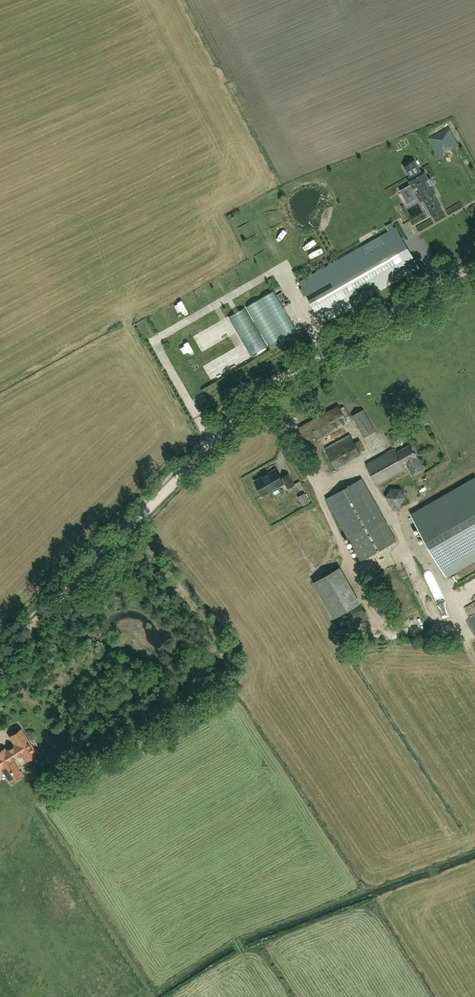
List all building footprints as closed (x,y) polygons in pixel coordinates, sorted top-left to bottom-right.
[(459,142),(449,125),(432,135),(437,144),(445,139),(450,147),(459,142)] [(439,203),(433,193),(436,192),(433,186),(432,186),(429,180),(429,179),(425,173),(423,174),(415,161),(405,167),(412,180),(410,181),(411,184),(412,185),(407,187),(414,200),(419,197),(419,198),(421,201),(423,199),(429,209),(439,204),(439,203)] [(396,228),(300,283),(323,322),(419,268),(396,228)] [(348,423),(345,418),(350,416),(344,407),(340,409),(339,406),(298,428),(308,445),(348,423)] [(375,432),(363,410),(352,416),(364,437),(375,432)] [(360,440),(354,443),(350,435),(325,449),(336,468),(361,454),(360,452),(365,450),(360,440)] [(366,464),(378,485),(406,470),(403,466),(406,464),(412,475),(424,469),(411,445),(396,453),(394,449),(366,464)] [(288,488),(294,485),(288,474),(282,478),(281,479),(276,470),(255,482),(263,496),(284,484),(284,483),(285,483),(288,488)] [(362,479),(327,499),(362,561),(397,541),(362,479)] [(412,516),(446,575),(474,558),(474,479),(412,516)] [(308,493),(301,497),(306,505),(313,501),(308,493)] [(334,618),(360,604),(340,568),(314,583),(334,618)] [(34,752),(24,736),(14,743),(16,747),(7,754),(4,750),(0,752),(0,767),(1,766),(6,774),(16,767),(11,760),(20,753),(25,759),(34,752)]
